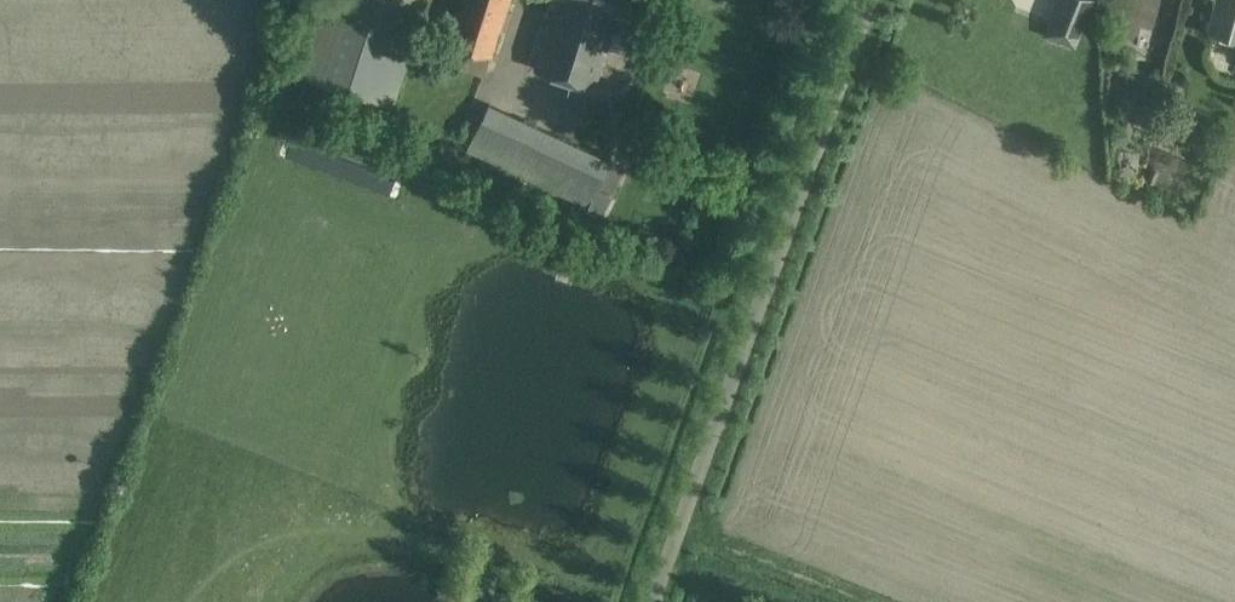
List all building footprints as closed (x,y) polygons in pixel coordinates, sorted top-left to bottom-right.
[(426,0),(325,0),(300,75),(393,105),(426,0)] [(442,61),(484,75),(508,0),(462,0),(442,61)] [(626,0),(555,0),(534,67),(595,87),(617,17),(621,18),(626,0)] [(1207,30),(1234,37),(1234,0),(1215,0),(1207,30)] [(1056,10),(1052,22),(1079,32),(1084,20),(1056,10)] [(612,158),(489,102),(466,151),(589,208),(612,158)]
